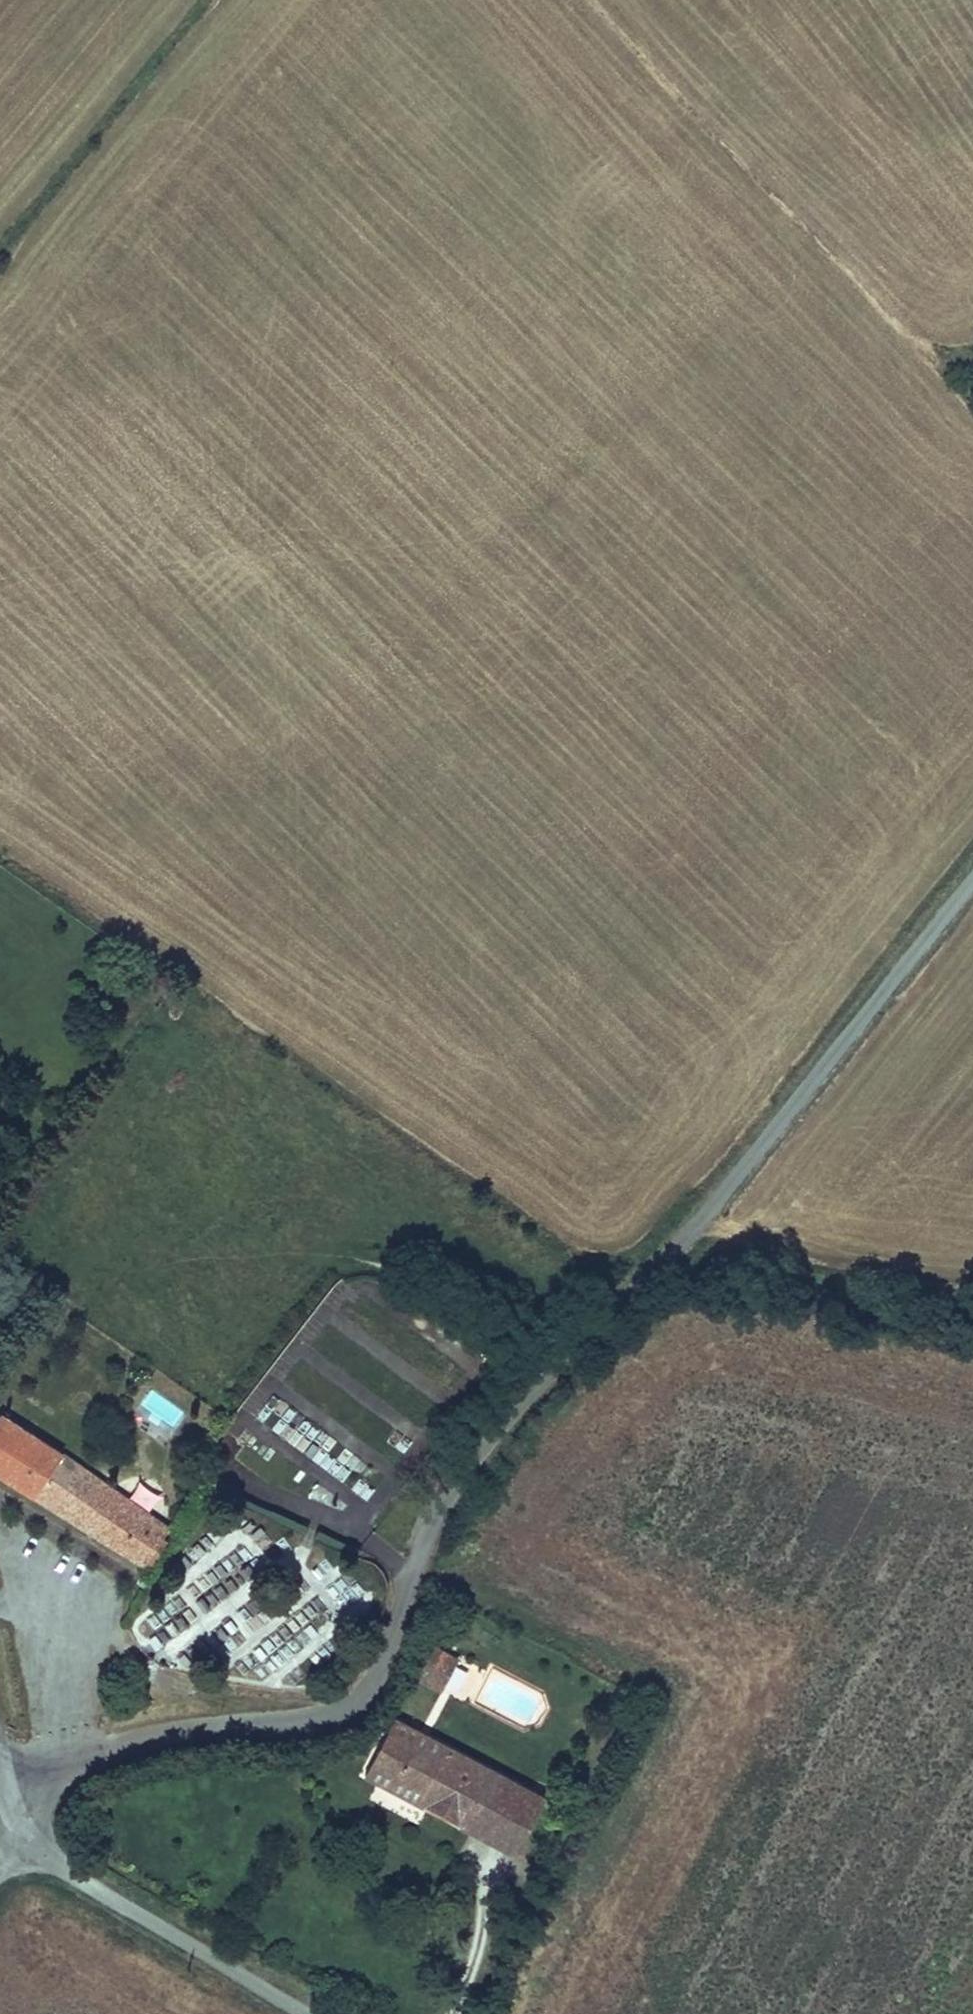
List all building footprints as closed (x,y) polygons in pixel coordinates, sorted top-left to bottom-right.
[(332,1507),(346,1487),(365,1500),(374,1488),(325,1454),(335,1439),(271,1395),(252,1423),(327,1474),(313,1494),(332,1507)] [(130,1498),(0,1414),(0,1477),(151,1574),(171,1544),(162,1538),(170,1527),(149,1514),(160,1498),(138,1484),(130,1498)] [(329,1599),(352,1609),(362,1587),(339,1577),(329,1599)] [(459,1658),(434,1646),(419,1677),(444,1689),(459,1658)] [(495,1774),(390,1720),(362,1773),(467,1828),(495,1774)] [(541,1798),(495,1774),(467,1828),(513,1852),(541,1798)]
